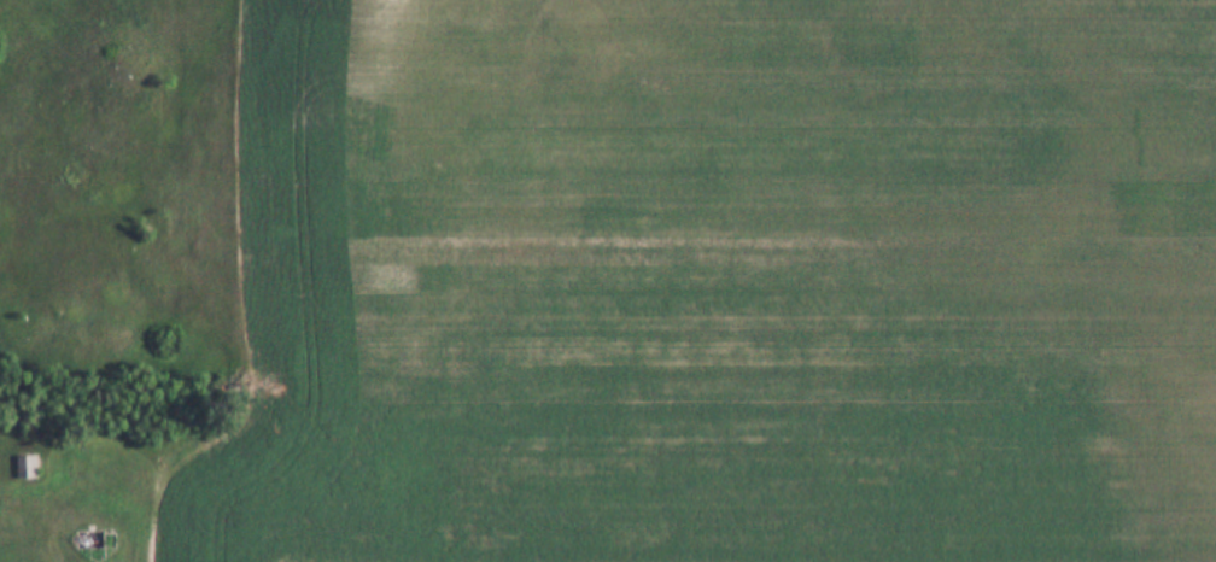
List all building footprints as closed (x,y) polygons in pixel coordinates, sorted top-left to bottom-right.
[(21,463),(21,443),(45,441),(45,463),(21,463)] [(17,482),(37,482),(37,459),(17,459),(17,482)]
